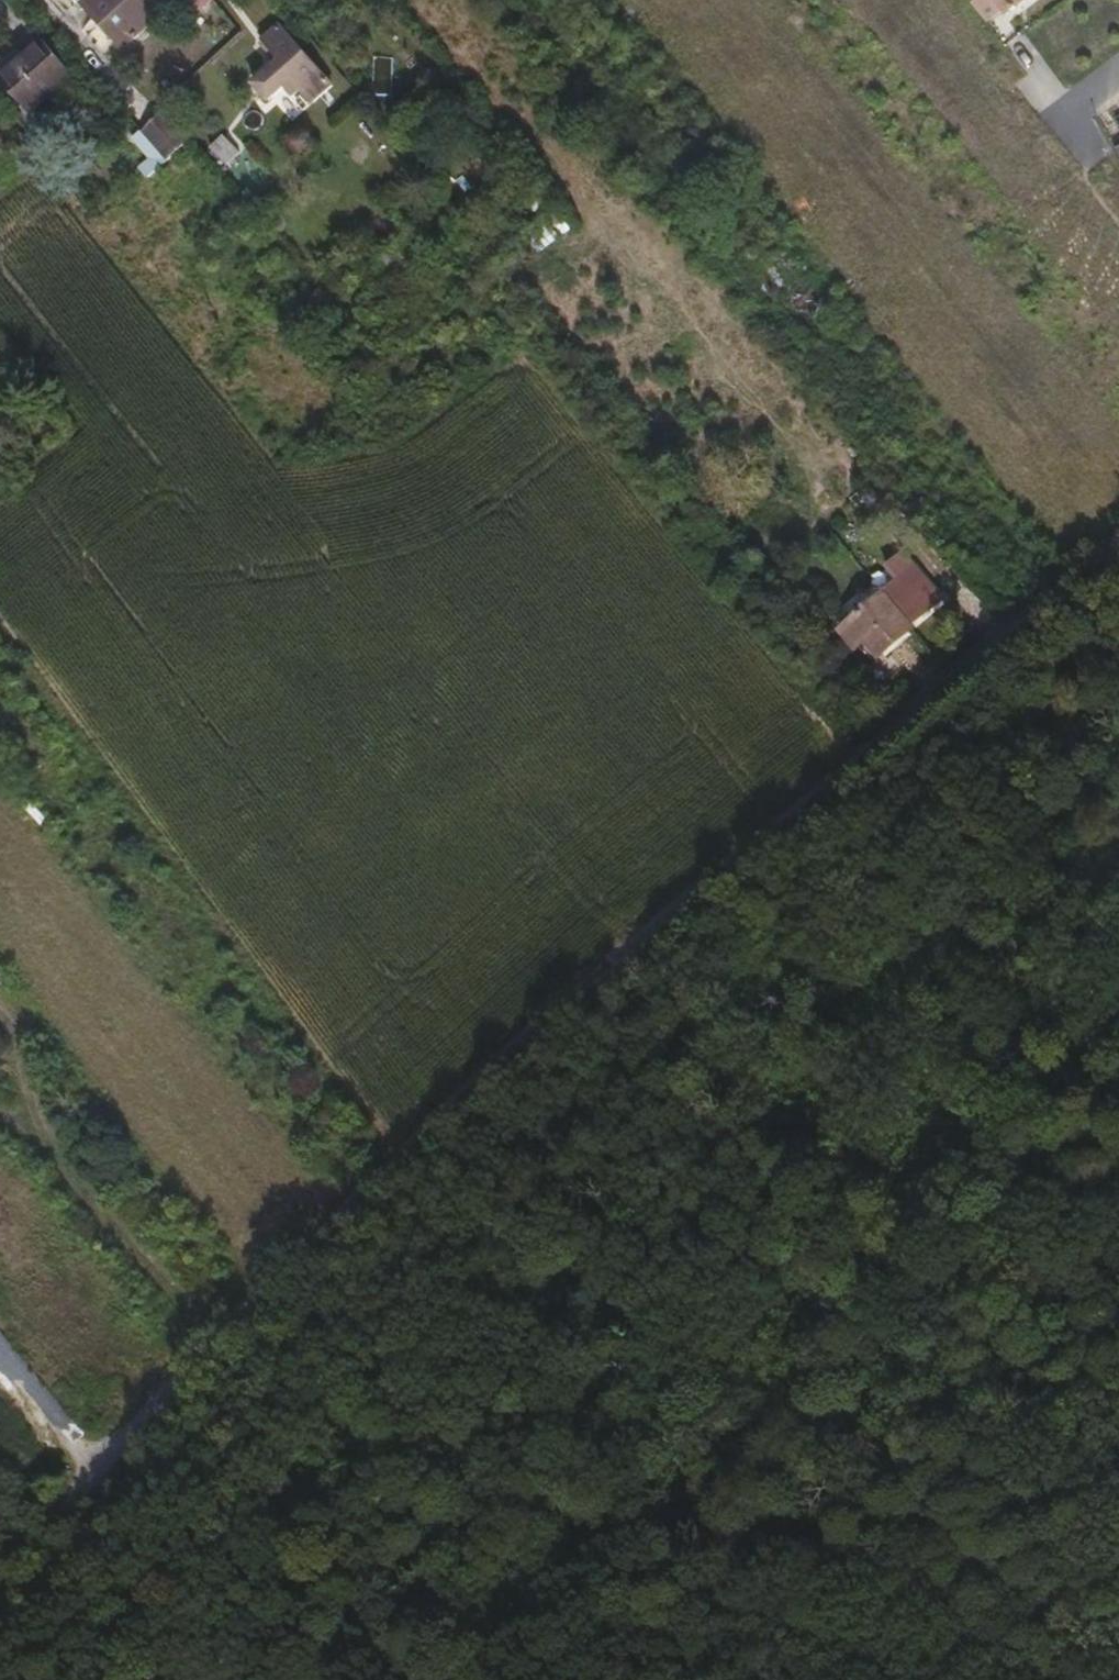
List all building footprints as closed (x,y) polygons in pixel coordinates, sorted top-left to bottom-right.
[(148,21),(130,0),(83,0),(78,4),(116,48),(148,21)] [(988,18),(1000,8),(1005,14),(1024,0),(974,0),(988,18)] [(308,97),(327,80),(278,24),(261,39),(279,60),(252,83),(267,100),(292,79),(308,97)] [(69,71),(39,37),(0,73),(0,80),(25,110),(69,71)] [(225,164),(237,152),(221,135),(209,146),(225,164)] [(877,655),(944,597),(916,563),(839,630),(854,648),(865,639),(877,655)]
